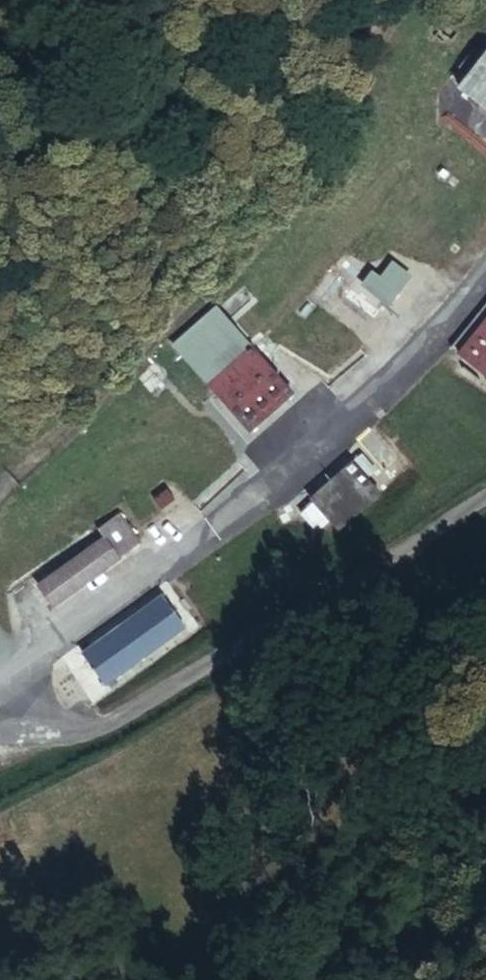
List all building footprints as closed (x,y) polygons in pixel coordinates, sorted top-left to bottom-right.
[(455,90),(485,113),(485,50),(455,90)] [(380,278),(372,271),(360,286),(388,308),(411,277),(392,262),(380,278)] [(171,343),(250,429),(294,390),(216,305),(171,343)] [(485,377),(485,319),(458,355),(485,377)] [(161,382),(149,369),(138,379),(150,392),(161,382)] [(354,460),(368,477),(376,470),(361,453),(354,460)] [(325,516),(338,530),(381,493),(368,477),(354,460),(352,458),(308,496),(312,502),(325,516)] [(325,516),(312,502),(300,513),(312,527),(325,516)] [(98,528),(102,534),(119,556),(139,541),(119,512),(98,528)] [(35,585),(52,607),(121,558),(119,556),(102,534),(35,585)] [(81,651),(105,685),(186,626),(162,592),(81,651)]
